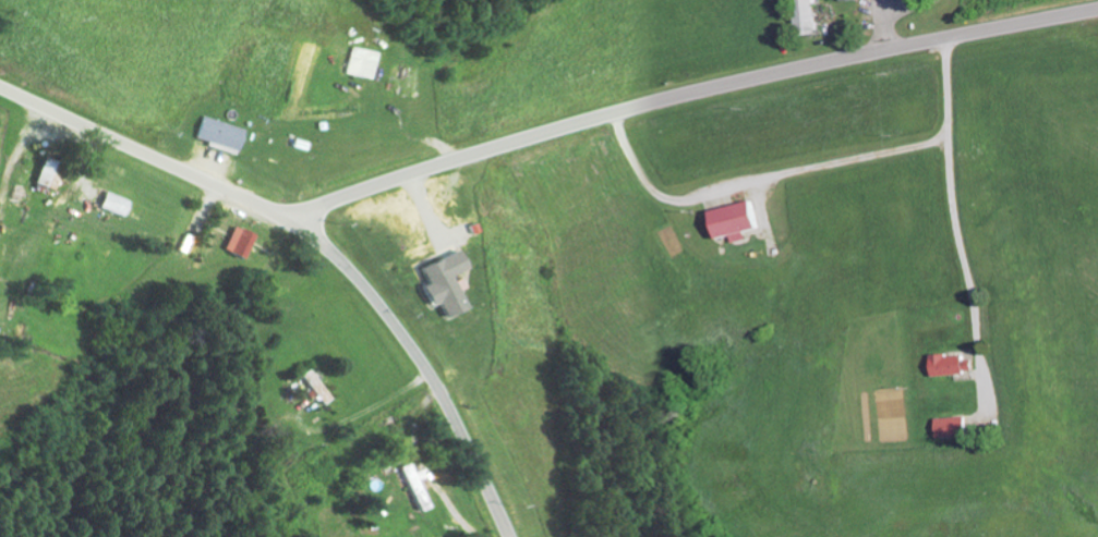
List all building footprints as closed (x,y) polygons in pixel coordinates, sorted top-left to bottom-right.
[(802,34),(822,34),(821,0),(800,0),(802,34)] [(346,74),(373,78),(377,51),(350,47),(346,74)] [(240,150),(247,129),(204,115),(197,136),(240,150)] [(58,189),(66,161),(46,156),(39,183),(58,189)] [(102,210),(127,216),(131,199),(107,193),(102,210)] [(754,239),(752,231),(768,228),(763,200),(714,210),(720,239),(738,236),(739,242),(754,239)] [(225,249),(247,259),(258,235),(236,225),(225,249)] [(448,318),(468,309),(454,275),(470,268),(462,250),(420,268),(436,305),(442,302),(448,318)] [(938,376),(981,371),(979,353),(936,357),(938,376)] [(301,376),(321,407),(333,399),(312,368),(301,376)] [(942,437),(975,436),(974,416),(941,418),(942,437)] [(402,466),(415,512),(428,509),(415,462),(402,466)]
